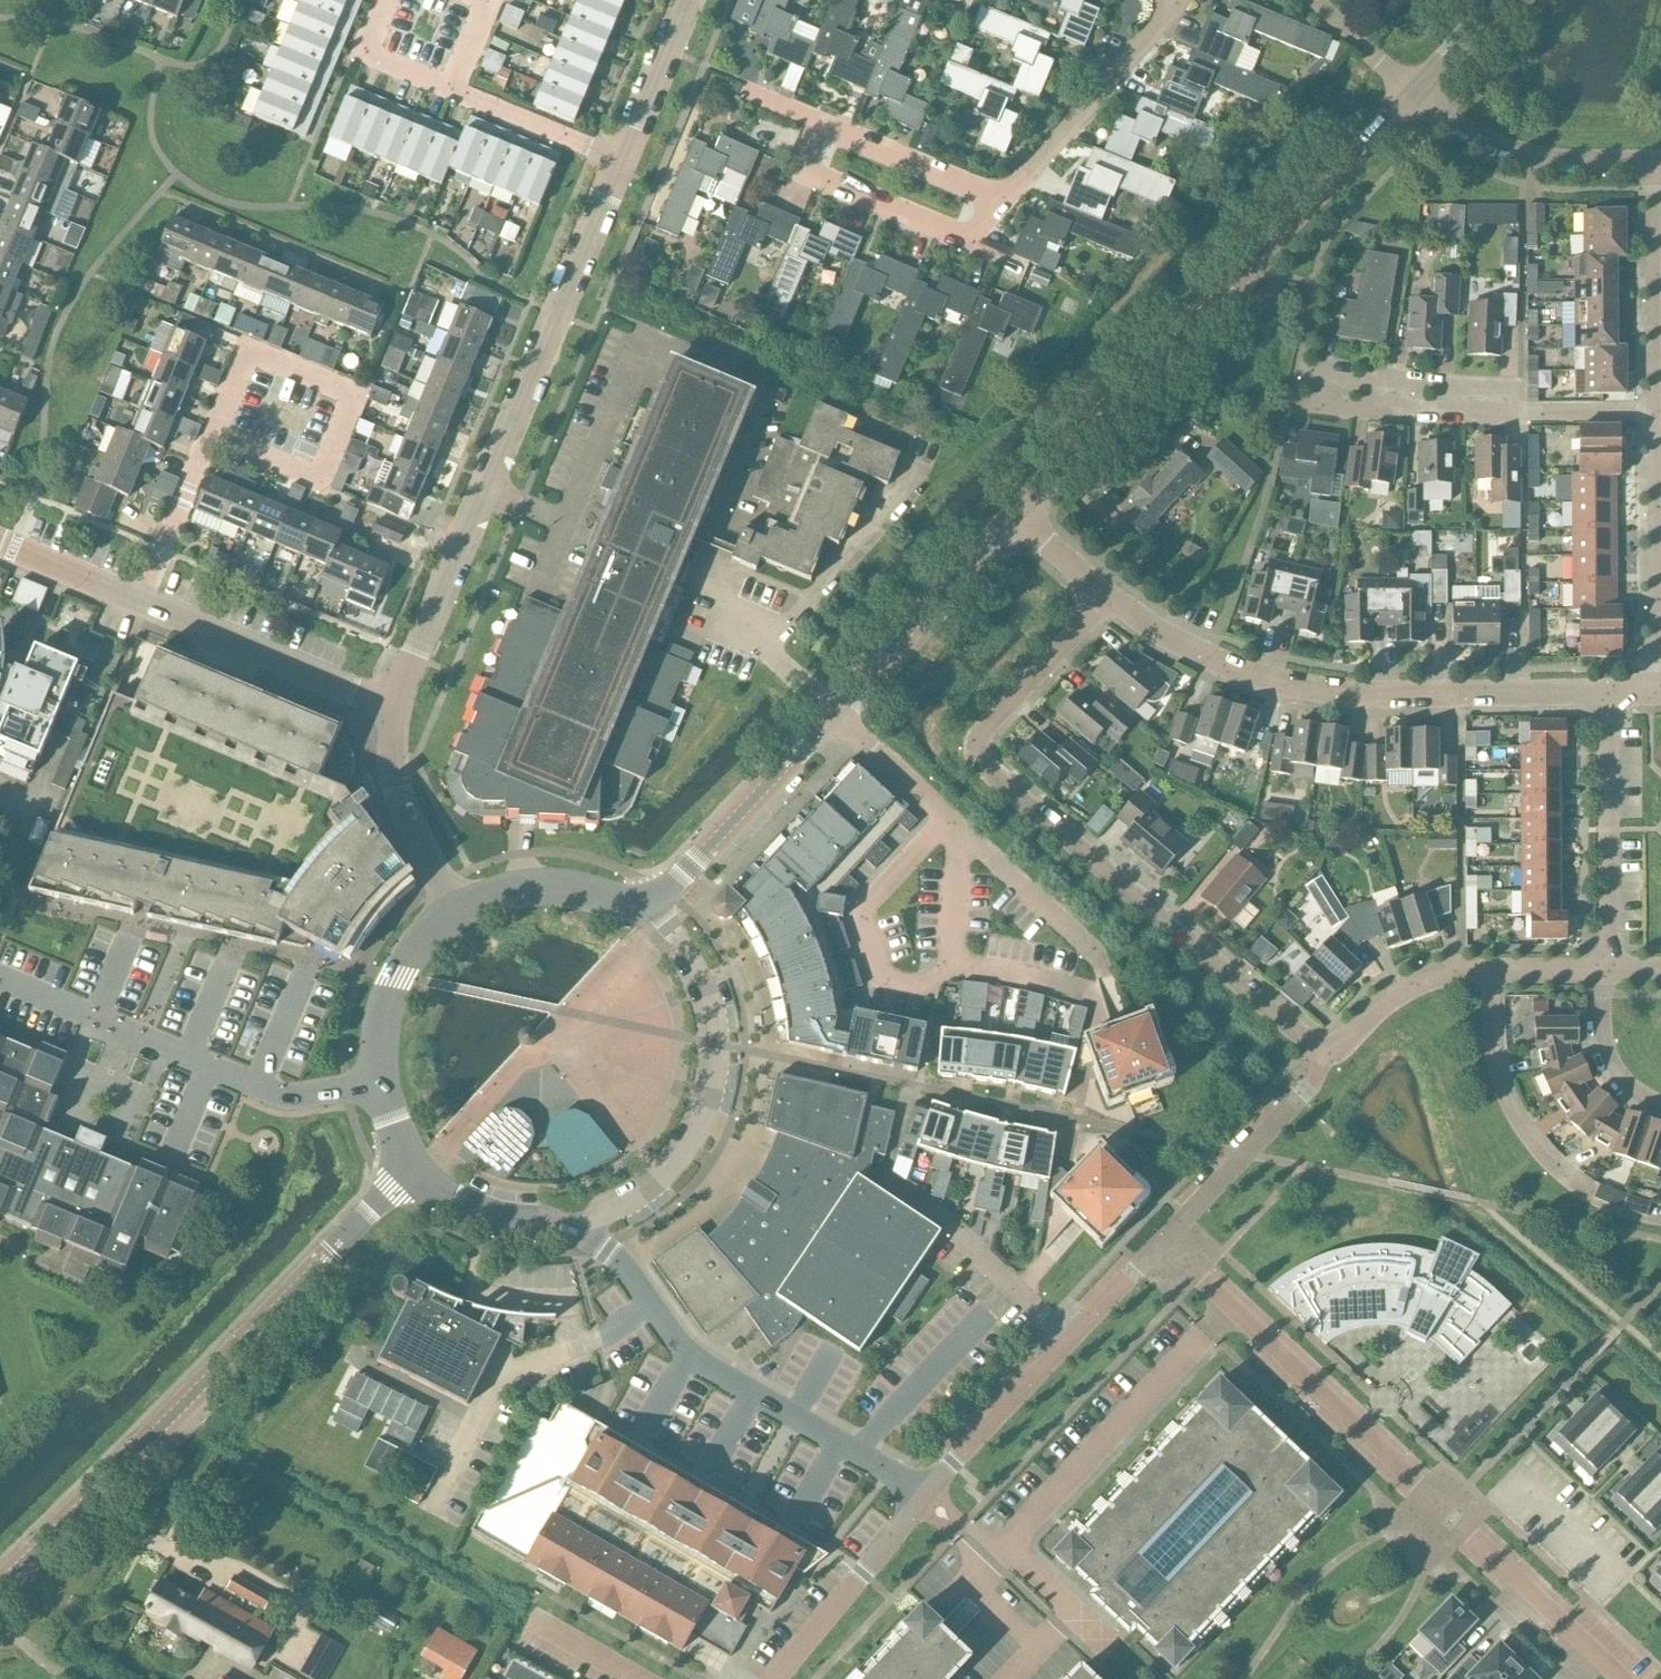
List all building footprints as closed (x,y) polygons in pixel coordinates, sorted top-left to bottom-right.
[(152,7),(178,18),(186,0),(155,0),(152,7)] [(354,0),(301,0),(300,4),(352,26),(362,3),(354,0)] [(612,34),(621,11),(594,0),(579,0),(572,17),(612,34)] [(621,11),(626,0),(594,0),(621,11)] [(812,54),(821,32),(796,21),(783,15),(790,0),(739,0),(731,19),(752,28),(750,32),(764,38),(765,34),(774,38),(767,54),(805,70),(812,54)] [(858,0),(835,0),(821,32),(812,54),(825,59),(827,55),(835,58),(828,75),(865,91),(876,66),(853,56),(859,41),(844,35),(858,0)] [(895,7),(899,9),(903,0),(894,0),(895,7)] [(984,7),(996,12),(1001,0),(987,0),(984,7)] [(1055,9),(1069,15),(1059,39),(1084,49),(1100,11),(1083,4),(1085,0),(1059,0),(1055,9)] [(1193,50),(1230,65),(1230,64),(1239,42),(1243,43),(1242,45),(1247,47),(1249,42),(1248,41),(1252,31),(1323,60),(1332,38),(1241,0),(1233,0),(1228,11),(1232,13),(1229,21),(1212,14),(1197,51),(1193,50)] [(300,4),(291,26),(343,48),(352,26),(300,4)] [(525,12),(507,5),(503,15),(521,22),(525,12)] [(1046,48),(1051,35),(996,12),(984,7),(983,7),(974,28),(1015,45),(1009,59),(1023,65),(1013,89),(1017,91),(1039,100),(1055,62),(1038,55),(1042,46),(1046,48)] [(899,10),(876,66),(865,91),(864,94),(878,100),(879,96),(888,100),(881,116),(919,132),(929,106),(907,97),(912,84),(897,78),(922,20),(899,10)] [(541,13),(535,27),(552,35),(559,20),(541,13)] [(499,23),(500,23),(517,31),(521,22),(503,15),(499,23)] [(562,39),(602,56),(612,34),(572,17),(562,39)] [(334,70),(343,48),(291,26),(281,48),(334,70)] [(602,56),(562,39),(553,62),(593,79),(602,56)] [(958,44),(951,61),(968,68),(975,51),(958,44)] [(272,71),(324,93),(334,70),(281,48),(272,71)] [(506,57),(489,50),(488,50),(484,60),(502,67),(506,57)] [(1171,67),(1156,104),(1194,119),(1203,97),(1206,98),(1213,83),(1267,105),(1277,83),(1230,64),(1230,65),(1193,50),(1187,64),(1191,65),(1188,74),(1171,67)] [(502,67),(484,60),(481,68),(497,74),(499,75),(502,67)] [(544,84),(584,101),(593,79),(553,62),(544,84)] [(948,62),(948,63),(939,84),(981,101),(976,111),(975,110),(973,115),(978,117),(979,116),(989,120),(979,145),(1005,156),(1021,117),(1004,110),(1008,102),(1012,104),(1017,91),(1013,89),(948,62)] [(479,76),(476,83),(477,83),(493,90),(502,94),(503,94),(512,71),(502,67),(499,75),(497,74),(494,82),(479,76)] [(324,93),(272,71),(263,93),(315,115),(324,93)] [(544,84),(534,107),(574,123),(584,101),(544,84)] [(352,86),(329,139),(352,149),(374,95),(352,86)] [(263,93),(253,116),(306,137),(315,115),(263,93)] [(374,95),(352,149),(374,158),(397,105),(374,95)] [(57,125),(90,138),(101,112),(68,98),(57,125)] [(1218,128),(1194,119),(1156,104),(1141,98),(1136,112),(1140,114),(1136,122),(1119,116),(1104,152),(1104,153),(1130,164),(1131,163),(1140,139),(1151,144),(1150,145),(1155,147),(1157,142),(1156,141),(1160,131),(1209,150),(1218,128)] [(32,107),(23,103),(17,116),(26,120),(32,107)] [(12,110),(0,105),(0,139),(12,110)] [(397,105),(374,158),(397,167),(419,114),(397,105)] [(32,107),(26,120),(48,129),(51,121),(48,120),(48,121),(38,117),(41,110),(32,107)] [(253,119),(252,119),(238,113),(234,123),(249,130),(253,119)] [(419,114),(397,167),(420,176),(442,124),(419,114)] [(464,133),(449,169),(471,178),(494,126),(471,117),(464,133)] [(928,126),(928,128),(929,130),(930,131),(931,133),(933,133),(935,133),(937,132),(939,131),(940,130),(940,128),(940,126),(939,124),(938,122),(936,122),(934,121),(932,122),(931,123),(929,124),(928,126)] [(449,169),(464,133),(442,124),(420,176),(442,186),(449,169)] [(57,125),(46,151),(66,160),(78,165),(90,138),(57,125)] [(494,126),(471,178),(494,188),(516,136),(494,126)] [(516,136),(494,188),(516,197),(538,145),(516,136)] [(735,206),(747,178),(748,179),(759,153),(721,137),(714,153),(706,149),(707,146),(694,140),(656,228),(679,238),(699,191),(735,206)] [(55,186),(66,160),(46,151),(34,145),(23,172),(55,186)] [(538,145),(516,197),(540,207),(561,155),(538,145)] [(1164,203),(1172,181),(1098,151),(1090,173),(1083,170),(1068,207),(1105,222),(1120,185),(1164,203)] [(983,152),(978,163),(987,167),(992,156),(983,152)] [(10,159),(1,156),(0,158),(0,171),(4,172),(10,159)] [(10,159),(4,172),(13,176),(19,163),(10,159)] [(12,199),(45,212),(56,216),(66,190),(55,186),(23,172),(12,199)] [(366,182),(361,194),(375,200),(380,188),(366,182)] [(1,225),(34,238),(45,212),(12,199),(1,225)] [(407,213),(417,217),(422,203),(412,199),(407,213)] [(1068,233),(1118,254),(1133,260),(1149,241),(1127,231),(1090,216),(1090,217),(1063,206),(1064,205),(1050,200),(1044,213),(1048,215),(1044,224),(1028,217),(1012,255),(1038,266),(1048,242),(1059,246),(1058,247),(1063,249),(1065,244),(1064,244),(1068,233)] [(91,220),(97,207),(82,201),(77,214),(91,220)] [(761,252),(763,247),(785,256),(798,226),(799,226),(801,220),(763,204),(758,217),(736,208),(707,276),(729,286),(746,244),(757,249),(756,250),(761,252)] [(1450,206),(1449,219),(1464,220),(1465,207),(1450,206)] [(1467,206),(1467,226),(1517,226),(1517,206),(1467,206)] [(469,222),(477,226),(484,211),(475,207),(469,222)] [(1544,207),(1527,207),(1528,235),(1537,235),(1544,235),(1544,207)] [(495,217),(484,211),(477,226),(488,231),(495,217)] [(1584,235),(1626,235),(1626,211),(1584,211),(1584,235)] [(159,250),(186,261),(200,229),(173,218),(159,250)] [(506,222),(500,237),(514,243),(521,228),(506,222)] [(23,265),(34,238),(1,225),(0,224),(0,255),(23,265)] [(798,226),(785,256),(762,313),(784,323),(808,264),(819,269),(818,270),(823,272),(825,267),(824,266),(828,256),(851,266),(854,260),(863,239),(825,224),(818,239),(810,236),(811,232),(799,226),(798,226)] [(226,240),(200,229),(186,261),(212,272),(226,240)] [(63,246),(77,252),(83,238),(69,232),(63,246)] [(1528,235),(1528,250),(1537,250),(1537,235),(1528,235)] [(1617,257),(1617,258),(1626,258),(1626,235),(1584,235),(1584,257),(1584,258),(1617,257)] [(652,261),(660,244),(646,238),(639,255),(652,261)] [(252,251),(226,240),(212,272),(213,272),(209,281),(222,286),(225,278),(239,283),(252,251)] [(239,283),(234,296),(258,305),(263,293),(265,294),(279,261),(252,251),(239,283)] [(1397,258),(1367,253),(1358,304),(1344,301),(1338,336),(1339,336),(1340,334),(1364,338),(1364,341),(1384,344),(1390,309),(1389,309),(1397,258)] [(12,291),(23,265),(0,255),(0,286),(12,291)] [(631,274),(645,279),(652,261),(639,255),(631,274)] [(854,260),(851,266),(825,329),(847,339),(865,297),(875,301),(874,303),(879,305),(881,300),(880,299),(884,289),(908,298),(915,280),(916,280),(919,272),(881,256),(874,273),(866,269),(867,265),(854,260)] [(1584,258),(1584,257),(1575,257),(1576,280),(1617,280),(1617,258),(1617,257),(1584,258)] [(265,294),(291,305),(305,272),(279,261),(265,294)] [(1537,266),(1528,266),(1528,281),(1538,281),(1537,266)] [(1035,270),(1030,281),(1048,288),(1052,277),(1035,270)] [(291,305),(317,316),(318,316),(331,283),(305,272),(291,305)] [(928,286),(916,280),(915,280),(908,298),(876,376),(899,385),(926,317),(937,321),(936,322),(941,324),(943,319),(942,319),(946,310),(969,319),(978,296),(979,297),(980,293),(942,277),(935,293),(927,290),(928,286)] [(1458,299),(1459,299),(1460,285),(1459,285),(1460,278),(1433,277),(1431,301),(1411,300),(1408,349),(1439,351),(1442,315),(1457,316),(1458,299)] [(55,279),(52,287),(60,290),(64,282),(55,279)] [(1617,280),(1576,280),(1576,303),(1617,303),(1617,280)] [(1528,281),(1528,296),(1538,296),(1538,281),(1528,281)] [(166,291),(179,296),(183,287),(170,282),(166,291)] [(331,283),(318,316),(317,316),(314,323),(326,327),(329,321),(344,327),(358,294),(331,283)] [(707,285),(699,305),(713,311),(721,290),(707,285)] [(7,303),(12,291),(0,286),(0,337),(3,338),(17,307),(7,303)] [(474,297),(472,301),(483,306),(483,308),(496,313),(502,300),(477,289),(474,297)] [(179,296),(166,291),(162,300),(175,305),(179,296)] [(426,297),(413,292),(409,301),(410,301),(404,315),(429,325),(438,302),(426,297)] [(978,296),(969,319),(940,389),(962,398),(988,334),(999,338),(998,339),(1003,341),(1005,337),(1004,336),(1008,326),(1033,336),(1043,309),(1005,293),(998,310),(990,306),(991,302),(979,297),(978,296)] [(191,294),(185,309),(195,313),(201,298),(191,294)] [(385,305),(358,294),(344,327),(371,338),(385,305)] [(1471,304),(1469,333),(1468,355),(1501,356),(1502,322),(1516,322),(1517,296),(1493,294),(1493,305),(1471,304)] [(1617,303),(1576,303),(1576,326),(1617,326),(1617,303)] [(219,313),(232,318),(236,309),(223,304),(219,313)] [(35,317),(49,322),(53,310),(40,305),(35,317)] [(460,306),(449,333),(482,347),(493,320),(460,306)] [(1538,311),(1528,311),(1528,326),(1538,326),(1538,311)] [(232,318),(219,313),(215,322),(228,327),(232,318)] [(248,335),(254,320),(240,314),(233,329),(248,335)] [(174,329),(174,330),(163,356),(203,373),(206,366),(200,359),(207,343),(194,337),(200,322),(184,316),(178,331),(174,329)] [(404,316),(399,326),(410,331),(414,320),(404,316)] [(128,318),(123,333),(124,333),(132,337),(138,322),(128,318)] [(269,326),(254,320),(248,335),(263,341),(269,326)] [(271,335),(285,340),(288,331),(275,326),(271,335)] [(1538,326),(1528,326),(1528,341),(1538,341),(1538,326)] [(1617,326),(1576,326),(1576,349),(1617,349),(1617,348),(1617,326)] [(471,373),(482,347),(449,333),(438,360),(471,373)] [(396,334),(390,348),(399,352),(405,338),(396,334)] [(285,340),(271,335),(268,343),(281,349),(285,340)] [(405,338),(399,352),(408,355),(413,341),(405,338)] [(301,357),(320,365),(328,347),(308,339),(301,357)] [(341,353),(328,347),(320,365),(334,371),(341,353)] [(412,348),(409,356),(419,360),(422,353),(412,348)] [(1585,372),(1626,372),(1626,348),(1617,348),(1617,349),(1576,349),(1576,371),(1585,371),(1585,372)] [(116,352),(111,363),(121,367),(125,356),(117,352),(116,352)] [(350,355),(350,369),(367,369),(367,354),(350,355)] [(203,373),(163,356),(152,382),(185,396),(192,380),(200,379),(209,383),(214,369),(206,366),(203,373)] [(1545,357),(1538,357),(1528,357),(1528,372),(1538,372),(1545,372),(1545,357)] [(460,400),(471,373),(438,360),(427,386),(460,400)] [(681,559),(708,496),(751,392),(677,360),(607,528),(597,524),(597,525),(598,525),(589,546),(588,545),(588,546),(598,550),(570,615),(527,598),(515,624),(510,622),(496,656),(501,658),(492,681),(486,679),(472,712),(478,714),(468,738),(462,736),(455,753),(459,755),(450,776),(451,790),(458,803),(470,811),(483,814),(507,815),(506,819),(508,819),(508,813),(520,813),(520,819),(539,820),(539,818),(568,819),(568,821),(600,822),(601,811),(609,811),(618,809),(624,801),(635,777),(645,781),(652,764),(647,761),(656,738),(662,740),(676,707),(671,705),(681,681),(686,684),(693,666),(649,648),(645,646),(672,582),(682,586),(682,585),(681,584),(689,564),(691,564),(681,559)] [(868,379),(872,377),(874,372),(873,368),(868,365),(863,367),(861,373),(863,377),(868,379)] [(105,384),(116,388),(123,370),(112,366),(105,384)] [(214,369),(209,383),(218,387),(223,373),(214,369)] [(1576,395),(1585,395),(1626,394),(1626,372),(1585,372),(1585,371),(1576,371),(1576,395)] [(1538,372),(1528,372),(1528,403),(1538,403),(1538,372)] [(29,374),(24,387),(33,391),(38,378),(29,374)] [(181,425),(184,419),(179,412),(185,396),(152,382),(146,397),(135,393),(131,404),(141,408),(181,425)] [(103,384),(100,392),(113,397),(116,388),(105,384),(103,384)] [(374,386),(368,400),(377,403),(383,390),(374,386)] [(449,426),(460,400),(427,386),(420,402),(408,397),(404,407),(449,426)] [(770,399),(776,401),(782,404),(787,392),(775,387),(770,399)] [(930,399),(931,395),(930,391),(926,389),(922,391),(920,395),(922,399),(926,401),(930,399)] [(383,390),(377,403),(386,407),(392,394),(383,390)] [(0,395),(0,429),(15,435),(29,402),(2,391),(0,395)] [(96,402),(91,415),(100,418),(107,400),(98,397),(96,402)] [(747,525),(732,560),(757,571),(761,560),(811,582),(814,575),(815,571),(815,566),(821,551),(828,555),(836,544),(839,546),(841,542),(839,541),(843,531),(845,532),(846,529),(848,530),(851,528),(853,526),(855,524),(857,521),(859,518),(859,514),(860,511),(859,507),(859,504),(857,503),(868,477),(888,485),(896,468),(890,465),(895,454),(900,457),(901,455),(849,433),(854,421),(847,419),(848,417),(818,405),(800,447),(778,438),(753,497),(771,505),(760,530),(747,525)] [(405,439),(438,452),(449,426),(404,407),(399,417),(412,422),(405,439)] [(131,431),(130,435),(151,444),(163,449),(169,436),(176,439),(179,433),(188,436),(193,423),(184,419),(181,425),(141,408),(131,431)] [(193,423),(188,436),(196,439),(202,426),(193,423)] [(1580,476),(1616,476),(1620,476),(1620,427),(1580,427),(1580,475),(1580,476)] [(118,430),(107,456),(140,470),(151,444),(130,435),(118,430)] [(1334,470),(1337,448),(1338,439),(1300,434),(1297,457),(1284,455),(1281,476),(1313,480),(1311,494),(1330,497),(1334,470)] [(1352,449),(1349,471),(1347,487),(1369,490),(1370,482),(1392,485),(1398,440),(1367,436),(1365,451),(1352,449)] [(1529,449),(1538,449),(1538,436),(1529,436),(1529,449)] [(346,452),(364,460),(367,453),(370,447),(352,439),(346,452)] [(427,479),(438,452),(405,439),(394,465),(427,479)] [(1246,493),(1262,475),(1224,440),(1208,458),(1246,493)] [(1504,449),(1504,440),(1477,441),(1477,481),(1493,481),(1493,503),(1520,503),(1520,449),(1504,449)] [(1408,492),(1408,512),(1424,512),(1424,502),(1452,502),(1451,483),(1451,467),(1451,445),(1421,445),(1422,484),(1424,484),(1424,492),(1408,492)] [(370,447),(367,453),(377,457),(380,451),(370,447)] [(1529,449),(1529,458),(1529,462),(1538,462),(1538,449),(1529,449)] [(364,460),(346,452),(341,466),(359,473),(364,460)] [(1204,475),(1196,468),(1180,453),(1169,465),(1173,468),(1157,486),(1149,479),(1131,499),(1135,503),(1123,517),(1147,539),(1161,524),(1156,519),(1189,483),(1193,487),(1204,475)] [(105,521),(111,506),(117,492),(129,497),(140,470),(107,456),(101,471),(93,467),(82,494),(80,498),(80,499),(76,509),(94,516),(105,521)] [(253,467),(240,462),(237,471),(250,476),(253,467)] [(1538,462),(1529,462),(1529,475),(1539,475),(1538,462)] [(394,465),(383,491),(374,487),(367,504),(397,516),(403,501),(416,506),(427,479),(394,465)] [(174,492),(180,479),(162,471),(157,485),(174,492)] [(209,478),(196,511),(223,522),(239,482),(233,479),(235,475),(226,471),(221,483),(209,478)] [(239,482),(223,522),(249,533),(263,500),(251,495),(256,484),(248,480),(250,476),(237,471),(235,475),(233,479),(239,482)] [(1539,475),(1529,475),(1529,488),(1539,488),(1539,475)] [(1573,503),(1616,503),(1616,476),(1580,476),(1580,475),(1573,475),(1573,503)] [(306,489),(293,484),(289,493),(302,498),(306,489)] [(169,505),(174,492),(157,485),(151,497),(169,505)] [(292,504),(275,544),(302,555),(316,522),(301,516),(299,507),(302,498),(289,493),(286,501),(292,504)] [(249,533),(275,544),(292,504),(286,501),(278,506),(263,500),(249,533)] [(1342,527),(1344,502),(1314,500),(1312,525),(1342,527)] [(1573,529),(1616,529),(1616,503),(1573,503),(1573,529)] [(342,515),(355,520),(358,511),(345,506),(342,515)] [(1383,513),(1384,531),(1402,531),(1402,513),(1383,513)] [(355,520),(342,515),(339,523),(344,525),(352,528),(355,520)] [(1287,517),(1283,533),(1303,538),(1307,522),(1287,517)] [(1529,529),(1539,529),(1539,517),(1529,517),(1529,529)] [(373,533),(400,544),(405,530),(379,519),(373,533)] [(316,522),(302,555),(327,566),(336,545),(344,525),(339,523),(331,528),(316,522)] [(1539,529),(1529,529),(1529,542),(1539,542),(1539,529)] [(1573,556),(1616,555),(1616,529),(1573,529),(1573,556)] [(1474,532),(1465,532),(1465,540),(1474,540),(1474,532)] [(1488,551),(1488,537),(1477,537),(1477,551),(1488,551)] [(322,578),(350,589),(363,556),(336,545),(327,566),(322,578)] [(1574,582),(1616,582),(1616,555),(1573,556),(1574,582)] [(363,556),(350,589),(345,601),(371,612),(390,568),(363,556)] [(1432,557),(1432,571),(1432,604),(1447,604),(1447,557),(1432,557)] [(1255,575),(1250,596),(1244,618),(1269,624),(1275,599),(1287,602),(1296,567),(1270,561),(1266,577),(1255,575)] [(1296,567),(1287,602),(1300,605),(1294,630),(1318,636),(1329,592),(1317,590),(1321,573),(1296,567)] [(1529,582),(1539,582),(1539,570),(1529,570),(1529,582)] [(1505,603),(1521,603),(1520,572),(1505,572),(1505,603)] [(22,579),(12,603),(38,614),(48,590),(22,579)] [(1347,598),(1347,620),(1347,643),(1372,643),(1372,617),(1385,617),(1385,581),(1358,581),(1358,598),(1347,598)] [(1385,581),(1385,617),(1398,617),(1398,643),(1423,643),(1423,598),(1411,598),(1411,581),(1385,581)] [(1539,582),(1529,582),(1529,595),(1539,595),(1539,582)] [(1581,609),(1617,608),(1616,582),(1574,582),(1574,610),(1581,610),(1581,609)] [(1539,595),(1529,595),(1529,610),(1539,610),(1539,595)] [(65,600),(60,611),(67,614),(72,603),(65,600)] [(1453,603),(1453,623),(1453,645),(1476,645),(1476,603),(1453,603)] [(1476,603),(1476,645),(1500,645),(1500,603),(1476,603)] [(75,605),(71,615),(77,619),(82,607),(75,605)] [(1581,609),(1581,610),(1581,658),(1621,658),(1621,608),(1617,608),(1581,609)] [(1530,624),(1539,623),(1539,610),(1529,610),(1530,624)] [(1530,624),(1530,628),(1530,636),(1539,636),(1539,623),(1530,624)] [(6,723),(0,737),(0,739),(9,743),(1,762),(33,775),(40,758),(38,757),(45,741),(46,742),(78,666),(37,649),(35,654),(24,654),(24,652),(12,651),(12,654),(6,655),(5,643),(4,635),(3,634),(2,633),(1,632),(0,632),(0,721),(6,723)] [(91,632),(87,641),(102,646),(105,638),(91,632)] [(1530,636),(1530,650),(1540,650),(1539,636),(1530,636)] [(68,661),(78,666),(85,648),(75,644),(68,661)] [(1162,700),(1164,697),(1176,677),(1180,679),(1181,678),(1139,654),(1139,656),(1143,659),(1134,670),(1114,653),(1094,677),(1111,691),(1134,712),(1143,701),(1147,703),(1151,704),(1155,704),(1159,703),(1162,700)] [(191,660),(186,671),(156,659),(137,704),(114,694),(33,887),(135,910),(136,905),(150,911),(149,913),(278,941),(304,947),(305,948),(309,940),(344,959),(356,936),(373,914),(390,897),(410,879),(411,878),(374,829),(380,826),(364,796),(354,803),(342,787),(347,784),(352,775),(354,765),(351,754),(346,745),(337,739),(339,735),(249,698),(254,686),(191,660)] [(1135,721),(1128,715),(1111,700),(1101,712),(1078,693),(1059,715),(1076,730),(1093,743),(1105,729),(1118,741),(1135,721)] [(1215,759),(1219,745),(1220,745),(1234,706),(1209,698),(1196,737),(1198,738),(1193,752),(1215,759)] [(1258,714),(1234,706),(1220,745),(1245,754),(1258,714)] [(1179,713),(1171,739),(1188,745),(1197,719),(1179,713)] [(1530,722),(1530,746),(1530,747),(1559,746),(1560,747),(1566,747),(1566,722),(1530,722)] [(1294,765),(1316,768),(1322,727),(1296,723),(1294,738),(1277,735),(1271,773),(1292,777),(1294,765)] [(62,724),(58,734),(71,740),(72,738),(72,737),(75,730),(62,724)] [(1348,730),(1322,727),(1316,768),(1341,771),(1340,779),(1364,782),(1366,746),(1346,743),(1348,730)] [(72,737),(72,738),(85,744),(89,735),(75,730),(72,737)] [(1438,730),(1412,731),(1413,772),(1437,772),(1437,787),(1456,787),(1457,780),(1456,757),(1438,757),(1438,730)] [(1386,731),(1386,746),(1366,746),(1364,782),(1388,782),(1388,772),(1413,772),(1412,731),(1386,731)] [(1269,749),(1273,735),(1265,732),(1260,747),(1269,749)] [(1066,772),(1079,783),(1096,763),(1070,740),(1060,752),(1039,733),(1018,759),(1052,788),(1066,772)] [(1466,746),(1476,746),(1476,733),(1466,733),(1466,746)] [(71,740),(68,747),(82,752),(85,744),(72,738),(71,740)] [(1476,746),(1466,746),(1466,761),(1476,761),(1476,746)] [(1522,746),(1522,771),(1560,771),(1560,747),(1559,746),(1530,747),(1530,746),(1522,746)] [(68,747),(64,756),(78,761),(82,752),(68,747)] [(1164,768),(1164,767),(1173,771),(1178,758),(1170,755),(1170,754),(1161,750),(1155,764),(1164,768)] [(64,756),(61,764),(74,770),(78,761),(64,756)] [(61,764),(57,773),(70,779),(74,770),(61,764)] [(918,1072),(927,1026),(856,1011),(860,994),(859,993),(855,1011),(842,1008),(846,992),(863,986),(855,960),(837,966),(833,954),(851,949),(842,923),(840,923),(838,917),(843,918),(846,900),(843,899),(847,895),(849,896),(859,886),(849,876),(864,859),(875,869),(891,851),(881,842),(898,823),(908,833),(918,822),(859,766),(734,901),(748,919),(760,938),(769,958),(777,979),(783,1001),(787,1022),(789,1045),(847,1057),(848,1051),(858,1053),(856,1059),(883,1065),(884,1059),(905,1063),(903,1069),(918,1072)] [(1132,770),(1122,783),(1135,793),(1145,781),(1132,770)] [(1560,795),(1560,771),(1522,771),(1522,795),(1560,795)] [(57,773),(52,785),(66,791),(70,779),(57,773)] [(1466,795),(1476,795),(1476,781),(1466,781),(1466,795)] [(1122,785),(1113,795),(1124,804),(1132,793),(1122,785)] [(1375,788),(1364,788),(1364,797),(1376,797),(1375,788)] [(1140,793),(1133,801),(1119,818),(1131,829),(1122,840),(1161,874),(1187,844),(1148,811),(1153,805),(1140,793)] [(1476,795),(1466,795),(1466,809),(1476,809),(1476,795)] [(1560,819),(1560,795),(1522,795),(1522,819),(1560,819)] [(1268,822),(1270,813),(1259,810),(1256,819),(1268,822)] [(1101,813),(1090,826),(1099,833),(1110,820),(1101,813)] [(38,818),(29,841),(41,846),(51,823),(38,818)] [(1457,832),(1457,818),(1447,819),(1447,831),(1457,832)] [(1560,843),(1560,819),(1522,819),(1522,843),(1560,843)] [(1241,852),(1259,831),(1249,822),(1231,843),(1241,852)] [(1310,822),(1309,831),(1329,832),(1330,824),(1319,823),(1319,822),(1310,822)] [(1467,843),(1476,843),(1476,829),(1466,829),(1467,843)] [(1459,846),(1459,832),(1457,832),(1447,831),(1444,831),(1444,845),(1459,846)] [(1343,858),(1351,847),(1337,836),(1329,847),(1343,858)] [(1476,843),(1467,843),(1467,857),(1476,857),(1476,843)] [(1560,867),(1560,843),(1522,843),(1522,867),(1560,867)] [(1237,857),(1217,880),(1203,897),(1231,921),(1265,880),(1237,857)] [(1560,890),(1560,867),(1522,867),(1522,891),(1560,890)] [(1467,891),(1477,891),(1476,877),(1467,877),(1467,891)] [(1311,896),(1325,895),(1325,882),(1310,882),(1311,896)] [(1450,889),(1401,903),(1413,942),(1438,934),(1433,919),(1451,914),(1450,889)] [(1560,915),(1560,914),(1560,890),(1522,891),(1523,916),(1531,916),(1531,915),(1560,915)] [(1477,891),(1467,891),(1467,915),(1477,915),(1477,891)] [(1279,895),(1274,900),(1274,907),(1286,906),(1285,894),(1279,895)] [(735,917),(721,899),(716,904),(715,908),(715,913),(717,917),(720,920),(724,921),(728,921),(732,919),(735,917)] [(1350,918),(1364,942),(1383,935),(1388,950),(1413,942),(1401,903),(1377,910),(1374,901),(1345,911),(1350,918)] [(1288,911),(1278,923),(1289,933),(1300,921),(1288,911)] [(1566,914),(1560,914),(1560,915),(1531,915),(1531,916),(1531,940),(1567,940),(1566,914)] [(1477,915),(1467,915),(1467,930),(1477,930),(1477,915)] [(1350,918),(1313,958),(1343,986),(1361,967),(1350,957),(1364,942),(1350,918)] [(1264,936),(1253,950),(1270,964),(1282,950),(1264,936)] [(1243,960),(1254,969),(1261,962),(1249,952),(1243,960)] [(1301,1009),(1314,995),(1326,1005),(1343,986),(1313,958),(1295,977),(1279,990),(1301,1009)] [(938,1076),(964,1079),(975,983),(962,982),(959,1009),(963,1009),(960,1031),(942,1030),(938,1076)] [(985,1012),(988,985),(975,983),(964,1079),(989,1082),(996,1035),(979,1033),(982,1011),(985,1012)] [(1014,1038),(996,1035),(989,1082),(1014,1086),(1032,993),(1019,990),(1014,1018),(1017,1019),(1014,1038)] [(1014,1086),(1039,1091),(1049,1045),(1033,1042),(1036,1023),(1040,1023),(1045,997),(1032,993),(1014,1086)] [(1533,1012),(1548,1012),(1548,1000),(1533,1000),(1533,1012)] [(1049,1045),(1039,1091),(1064,1097),(1088,1009),(1075,1006),(1068,1032),(1071,1033),(1067,1049),(1049,1045)] [(1084,1037),(1076,1066),(1083,1068),(1092,1064),(1108,1107),(1127,1100),(1133,1116),(1134,1117),(1135,1118),(1137,1119),(1138,1119),(1140,1119),(1141,1119),(1164,1111),(1156,1090),(1169,1085),(1171,1084),(1172,1083),(1174,1082),(1175,1080),(1175,1078),(1176,1077),(1176,1075),(1176,1073),(1175,1071),(1153,1010),(1145,1013),(1145,1015),(1084,1037)] [(1571,1061),(1571,1060),(1568,1045),(1578,1045),(1578,1019),(1536,1019),(1536,1045),(1538,1045),(1544,1073),(1571,1061)] [(520,1040),(520,1041),(521,1044),(522,1045),(523,1046),(524,1047),(525,1047),(526,1047),(527,1047),(528,1048),(529,1048),(530,1047),(531,1047),(532,1047),(533,1046),(534,1046),(535,1045),(535,1044),(536,1044),(536,1043),(537,1042),(537,1041),(537,1040),(537,1039),(537,1038),(537,1037),(537,1036),(536,1035),(536,1034),(535,1033),(535,1032),(534,1032),(533,1031),(532,1031),(532,1030),(531,1030),(530,1030),(529,1030),(528,1030),(527,1030),(526,1030),(525,1030),(524,1031),(523,1031),(523,1032),(522,1032),(521,1033),(521,1034),(520,1035),(520,1036),(519,1037),(519,1038),(519,1039),(520,1040)] [(61,1073),(68,1056),(43,1045),(39,1055),(0,1038),(0,1216),(39,1232),(35,1241),(60,1252),(64,1242),(75,1247),(64,1273),(84,1282),(95,1256),(103,1259),(99,1268),(123,1278),(136,1247),(168,1260),(181,1255),(205,1198),(199,1185),(143,1162),(139,1171),(101,1154),(104,1146),(80,1135),(76,1144),(37,1128),(40,1121),(49,1125),(60,1100),(51,1096),(61,1073)] [(1571,1061),(1544,1073),(1542,1073),(1553,1097),(1554,1097),(1570,1120),(1591,1098),(1591,1097),(1582,1084),(1591,1080),(1581,1056),(1571,1060),(1571,1061)] [(868,1096),(800,1080),(778,1075),(766,1129),(778,1134),(767,1159),(754,1183),(757,1185),(747,1200),(744,1197),(729,1216),(707,1238),(699,1229),(653,1261),(706,1336),(745,1309),(772,1348),(792,1334),(804,1315),(860,1353),(887,1313),(902,1323),(930,1282),(915,1272),(941,1232),(863,1179),(872,1167),(875,1154),(885,1156),(895,1113),(866,1106),(868,1096)] [(1624,1124),(1624,1123),(1610,1115),(1617,1107),(1598,1090),(1591,1097),(1591,1098),(1570,1120),(1569,1121),(1589,1138),(1590,1137),(1614,1152),(1624,1124)] [(907,1131),(909,1132),(900,1157),(913,1161),(918,1148),(935,1153),(930,1168),(939,1170),(958,1111),(933,1103),(931,1107),(917,1102),(907,1131)] [(982,1118),(958,1111),(939,1170),(931,1196),(944,1200),(952,1174),(949,1173),(953,1159),(970,1164),(982,1118)] [(1637,1163),(1652,1121),(1628,1113),(1624,1123),(1624,1124),(1614,1152),(1613,1155),(1637,1163)] [(507,1114),(496,1118),(468,1148),(504,1171),(527,1147),(530,1135),(527,1124),(519,1116),(507,1114)] [(613,1152),(587,1121),(576,1116),(564,1118),(555,1125),(552,1137),(554,1147),(575,1173),(613,1152)] [(973,1208),(986,1211),(1006,1125),(982,1118),(970,1164),(986,1168),(983,1183),(979,1182),(973,1208)] [(1637,1163),(1660,1171),(1660,1169),(1660,1124),(1652,1121),(1637,1163)] [(1005,1173),(1023,1176),(1031,1130),(1006,1125),(986,1211),(999,1214),(1005,1188),(1002,1187),(1005,1173)] [(1031,1130),(1023,1176),(1039,1179),(1037,1194),(1034,1194),(1030,1221),(1043,1223),(1057,1135),(1031,1130)] [(1102,1250),(1148,1203),(1149,1201),(1150,1200),(1150,1198),(1150,1196),(1150,1194),(1150,1193),(1149,1191),(1148,1190),(1147,1188),(1137,1178),(1152,1162),(1135,1146),(1134,1144),(1133,1144),(1131,1143),(1129,1144),(1128,1145),(1127,1146),(1116,1157),(1100,1143),(1069,1176),(1062,1169),(1055,1168),(1050,1197),(1097,1243),(1096,1244),(1102,1250)] [(1585,1174),(1595,1180),(1602,1169),(1591,1163),(1585,1174)] [(1626,1195),(1600,1185),(1595,1198),(1621,1209),(1626,1195)] [(1652,1203),(1626,1195),(1621,1209),(1648,1217),(1652,1203)] [(1327,1345),(1328,1342),(1338,1336),(1349,1331),(1364,1326),(1379,1325),(1394,1326),(1409,1329),(1407,1335),(1425,1343),(1428,1338),(1444,1351),(1457,1364),(1458,1367),(1481,1343),(1478,1341),(1511,1307),(1494,1290),(1472,1272),(1479,1257),(1442,1238),(1436,1255),(1414,1249),(1391,1246),(1368,1246),(1346,1249),(1324,1256),(1303,1265),(1285,1276),(1268,1288),(1297,1316),(1298,1315),(1327,1345)] [(409,1302),(387,1344),(379,1360),(468,1405),(502,1338),(453,1313),(457,1304),(473,1309),(495,1314),(517,1318),(536,1319),(554,1320),(556,1320),(556,1317),(528,1317),(501,1313),(474,1307),(463,1304),(445,1297),(433,1291),(416,1282),(415,1284),(405,1278),(403,1277),(401,1278),(399,1278),(398,1279),(396,1279),(395,1281),(394,1282),(393,1283),(393,1285),(392,1287),(392,1289),(393,1290),(393,1292),(394,1293),(395,1295),(409,1302)] [(1071,1537),(1054,1555),(1056,1557),(1073,1573),(1075,1570),(1097,1591),(1096,1592),(1105,1601),(1108,1597),(1128,1616),(1124,1619),(1135,1630),(1136,1628),(1158,1649),(1156,1652),(1175,1670),(1192,1652),(1193,1651),(1188,1646),(1196,1637),(1201,1642),(1202,1641),(1216,1626),(1217,1626),(1212,1621),(1220,1612),(1225,1617),(1226,1616),(1240,1601),(1241,1600),(1236,1596),(1244,1587),(1249,1592),(1250,1591),(1264,1576),(1265,1575),(1260,1571),(1268,1562),(1273,1566),(1274,1566),(1288,1551),(1289,1550),(1284,1545),(1292,1536),(1297,1541),(1298,1540),(1318,1519),(1319,1518),(1314,1513),(1323,1504),(1328,1509),(1328,1508),(1341,1495),(1220,1380),(1207,1394),(1211,1399),(1203,1408),(1198,1403),(1197,1404),(1177,1426),(1176,1426),(1181,1431),(1173,1440),(1168,1435),(1167,1436),(1153,1451),(1152,1451),(1157,1456),(1149,1465),(1144,1460),(1143,1461),(1129,1476),(1128,1477),(1133,1481),(1125,1490),(1120,1486),(1119,1486),(1105,1501),(1104,1502),(1109,1506),(1101,1515),(1096,1511),(1095,1511),(1081,1526),(1080,1527),(1085,1532),(1077,1541),(1072,1536),(1071,1537)] [(1598,1394),(1578,1414),(1598,1433),(1623,1407),(1616,1401),(1610,1406),(1598,1394)] [(472,1529),(471,1531),(527,1562),(560,1581),(563,1583),(565,1585),(568,1586),(571,1588),(575,1590),(597,1602),(668,1477),(674,1467),(658,1458),(654,1456),(633,1443),(629,1441),(618,1435),(616,1433),(593,1420),(561,1402),(549,1423),(537,1416),(483,1511),(472,1529)] [(1623,1407),(1598,1433),(1617,1452),(1636,1432),(1624,1419),(1629,1414),(1623,1407)] [(1566,1453),(1573,1459),(1598,1433),(1578,1414),(1559,1435),(1571,1447),(1566,1453)] [(1598,1433),(1573,1459),(1579,1466),(1585,1460),(1598,1472),(1617,1452),(1598,1433)] [(365,1467),(388,1479),(402,1451),(379,1439),(365,1467)] [(1636,1474),(1656,1493),(1660,1488),(1660,1459),(1656,1454),(1636,1474)] [(668,1477),(597,1602),(633,1623),(633,1624),(638,1626),(645,1630),(650,1633),(664,1641),(736,1516),(742,1506),(735,1502),(731,1499),(709,1487),(705,1485),(684,1472),(680,1470),(674,1467),(668,1477)] [(1624,1513),(1631,1519),(1656,1493),(1636,1474),(1617,1495),(1630,1507),(1624,1513)] [(1631,1519),(1638,1526),(1643,1520),(1656,1532),(1660,1527),(1660,1498),(1656,1493),(1631,1519)] [(736,1516),(664,1641),(682,1651),(687,1642),(691,1635),(729,1657),(730,1657),(739,1642),(748,1627),(742,1624),(737,1621),(749,1601),(754,1604),(771,1614),(796,1570),(797,1570),(802,1573),(805,1575),(807,1573),(826,1558),(829,1556),(826,1554),(811,1545),(807,1543),(786,1531),(782,1529),(760,1516),(756,1514),(742,1506),(736,1516)] [(236,1576),(229,1589),(264,1609),(272,1597),(236,1576)] [(250,1615),(223,1600),(206,1590),(199,1603),(181,1593),(162,1582),(146,1610),(160,1618),(157,1623),(181,1636),(184,1631),(251,1669),(274,1629),(250,1615)] [(1452,1601),(1421,1633),(1435,1646),(1422,1659),(1442,1678),(1467,1652),(1456,1641),(1475,1622),(1468,1616),(1471,1612),(1457,1599),(1454,1603),(1452,1601)] [(381,1608),(372,1623),(392,1634),(400,1619),(381,1608)] [(964,1651),(939,1628),(942,1625),(923,1608),(855,1678),(950,1678),(971,1657),(964,1651)] [(421,1657),(445,1671),(441,1678),(463,1678),(479,1651),(438,1628),(421,1657)] [(1522,1661),(1506,1646),(1503,1650),(1500,1646),(1481,1665),(1471,1655),(1448,1678),(1505,1678),(1522,1661)] [(1538,1676),(1522,1661),(1505,1678),(1535,1678),(1538,1676)] [(1081,1668),(1070,1678),(1093,1678),(1081,1668)]
